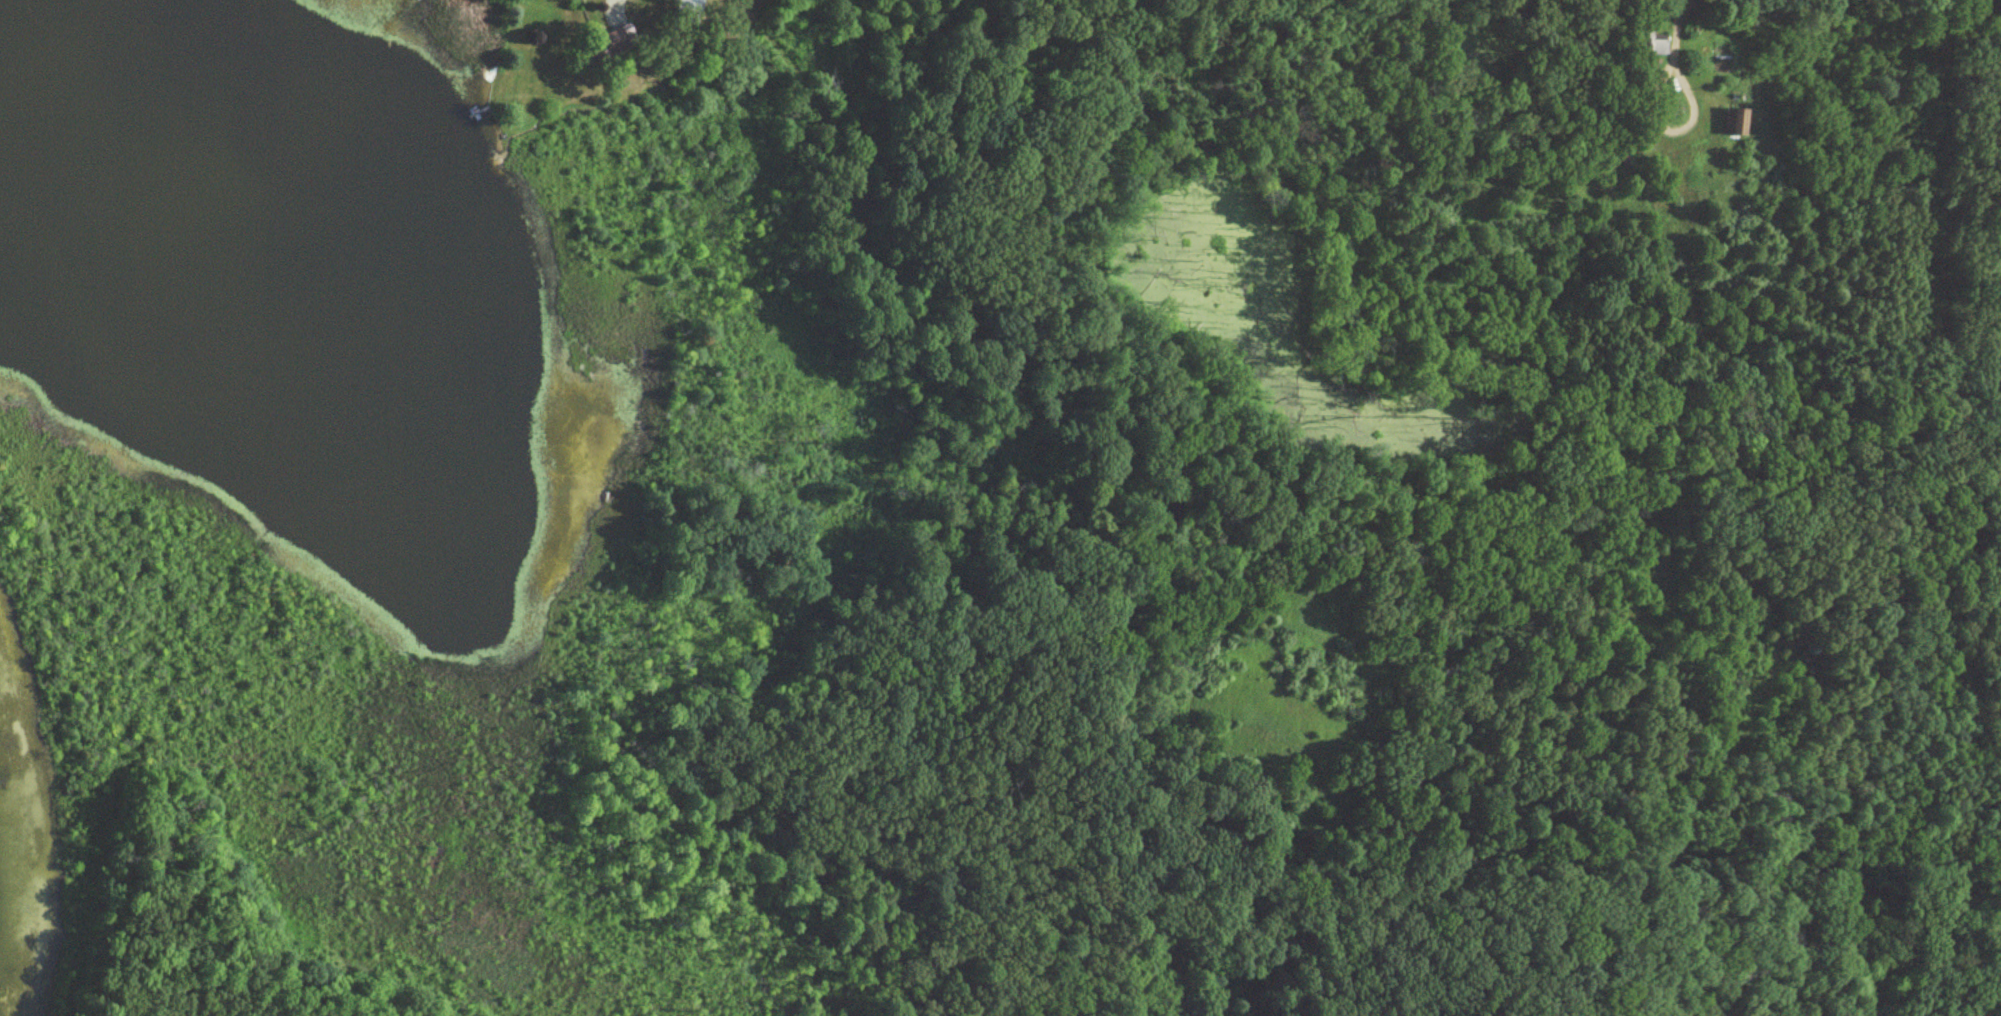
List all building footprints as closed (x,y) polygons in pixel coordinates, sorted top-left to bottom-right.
[(700,0),(678,0),(673,16),(696,23),(703,1),(700,0)] [(1640,51),(1647,51),(1647,59),(1664,59),(1664,34),(1640,34),(1640,51)] [(1730,139),(1746,139),(1746,113),(1730,113),(1730,139)]
